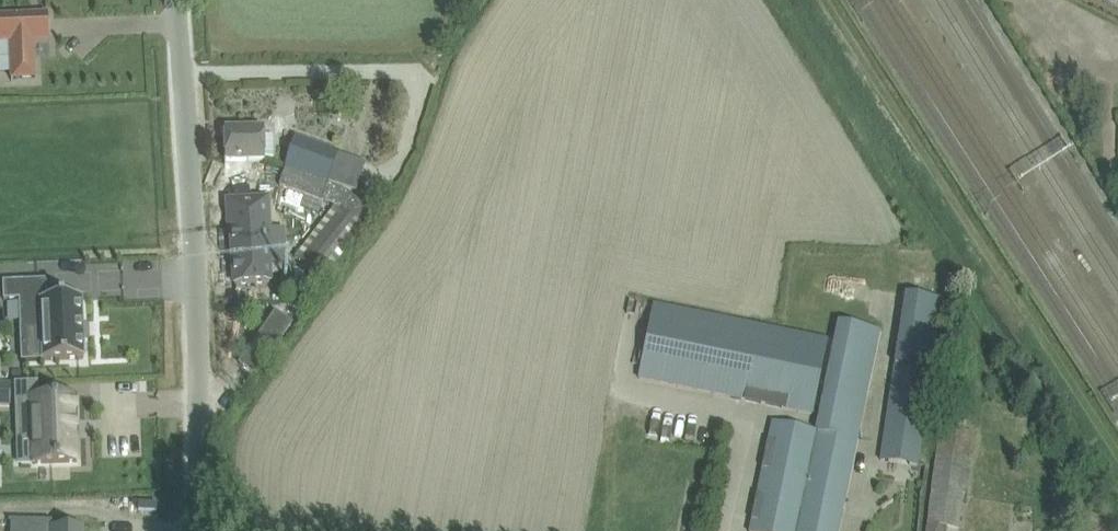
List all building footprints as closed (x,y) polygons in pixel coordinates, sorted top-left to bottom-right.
[(11,79),(36,78),(34,41),(49,41),(48,14),(0,16),(0,43),(10,42),(11,79)] [(263,160),(264,160),(264,157),(274,157),(274,135),(264,136),(264,128),(224,129),(225,161),(248,161),(263,160)] [(294,136),(284,167),(286,168),(325,182),(336,151),(294,136)] [(309,179),(297,212),(362,236),(374,204),(309,179)] [(265,202),(230,204),(235,285),(270,283),(265,202)] [(46,281),(3,283),(4,300),(20,300),(21,326),(42,325),(43,361),(84,359),(81,298),(47,299),(46,281)] [(880,462),(917,468),(942,303),(905,298),(880,462)] [(286,308),(280,317),(291,325),(301,311),(294,307),(286,308)] [(827,343),(772,331),(654,307),(639,381),(811,416),(827,343)] [(257,341),(240,365),(256,376),(291,325),(275,314),(269,323),(259,316),(246,334),(257,341)] [(838,324),(816,433),(772,424),(750,530),(838,530),(879,333),(838,324)] [(0,387),(0,404),(9,404),(9,387),(0,387)] [(75,397),(18,400),(20,440),(34,439),(35,465),(77,463),(75,397)] [(965,432),(941,429),(927,530),(945,530),(946,526),(950,497),(962,499),(971,433),(965,432)] [(82,529),(54,528),(50,528),(51,523),(53,523),(53,521),(29,521),(29,522),(28,530),(82,530),(82,529)]
